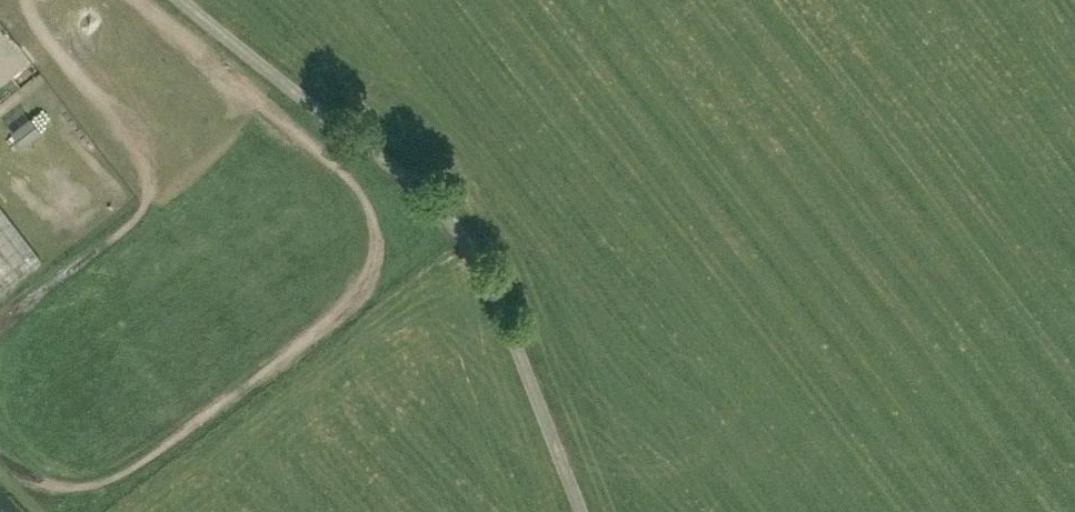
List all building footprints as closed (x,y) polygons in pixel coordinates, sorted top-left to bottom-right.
[(11,0),(0,0),(0,9),(11,0)] [(4,12),(11,20),(29,7),(23,0),(19,0),(4,12)] [(42,260),(0,205),(0,292),(42,260)]
